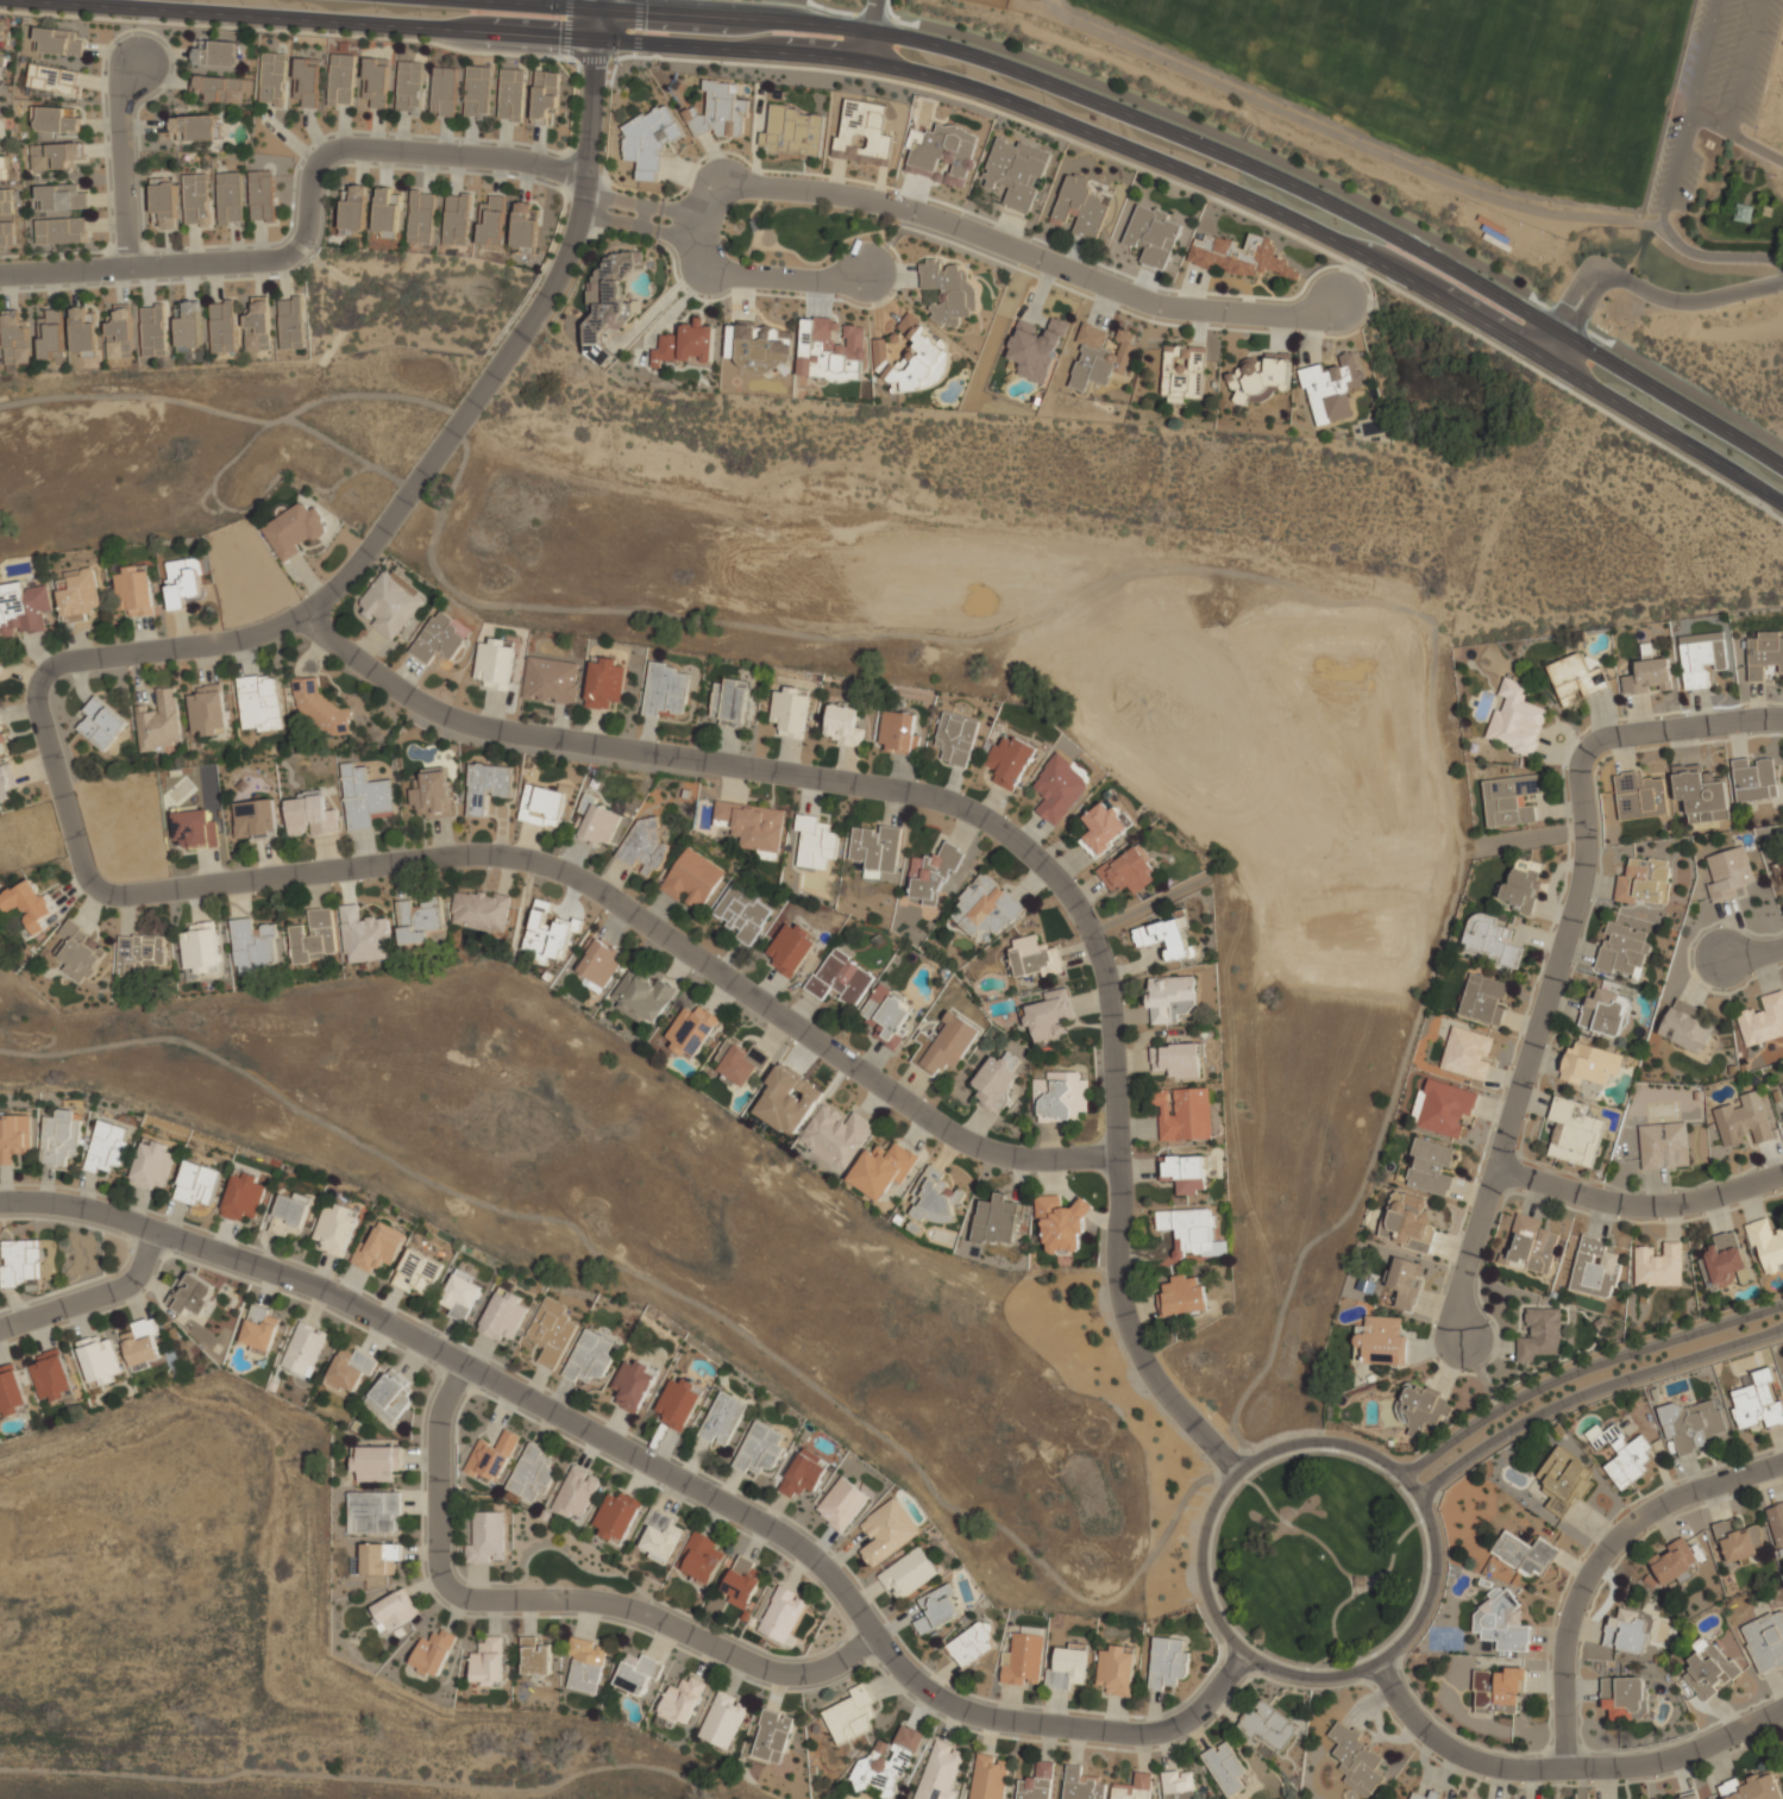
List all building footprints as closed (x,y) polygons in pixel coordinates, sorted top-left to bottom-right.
[(5,45),(8,21),(0,20),(0,44),(5,45)] [(83,40),(74,40),(74,29),(36,28),(35,40),(41,40),(40,53),(83,55),(83,40)] [(211,48),(194,48),(193,64),(243,66),(243,42),(211,41),(211,48)] [(260,102),(275,103),(275,108),(285,108),(287,54),(262,53),(260,102)] [(329,105),(352,105),(353,55),(330,54),(329,105)] [(294,99),(302,99),(302,108),(317,108),(318,59),(295,58),(294,99)] [(386,59),(365,58),(363,99),(371,99),(371,108),(384,109),(386,59)] [(396,113),(420,114),(422,62),(398,61),(396,113)] [(75,94),(78,70),(30,64),(26,88),(75,94)] [(491,66),(466,66),(465,116),(489,117),(491,66)] [(456,67),(432,67),(431,115),(455,116),(456,67)] [(524,69),(500,69),(499,120),(523,121),(524,69)] [(533,125),(547,125),(548,107),(558,107),(559,72),(534,71),(533,125)] [(243,103),(244,91),(253,92),(254,78),(195,76),(195,92),(208,93),(208,102),(243,103)] [(745,138),(749,98),(730,95),(733,82),(708,80),(704,113),(690,112),(688,132),(745,138)] [(890,167),(894,134),(884,133),(887,104),(842,98),(834,158),(890,167)] [(636,181),(660,181),(660,146),(683,134),(667,102),(623,124),(623,161),(636,161),(636,181)] [(761,131),(759,153),(821,159),(825,111),(771,105),(768,132),(761,131)] [(79,132),(79,118),(73,118),(73,108),(37,107),(37,131),(79,132)] [(171,133),(188,132),(188,140),(216,140),(215,115),(171,116),(171,133)] [(979,132),(934,121),(928,145),(914,142),(905,171),(936,180),(941,161),(948,162),(943,184),(965,189),(979,132)] [(1031,215),(1050,151),(997,134),(981,184),(1007,193),(1003,207),(1031,215)] [(32,169),(74,169),(74,159),(84,159),(84,143),(31,144),(32,169)] [(272,170),(249,171),(251,222),(274,221),(272,170)] [(1050,224),(1071,231),(1069,233),(1097,243),(1110,202),(1087,195),(1093,180),(1068,171),(1050,224)] [(217,172),(218,223),(242,223),(241,172),(217,172)] [(185,224),(201,223),(201,228),(209,227),(208,173),(183,174),(185,224)] [(152,213),(161,213),(161,229),(177,229),(176,181),(151,181),(152,213)] [(44,210),(86,209),(86,193),(77,193),(77,184),(36,185),(37,199),(43,199),(44,210)] [(367,185),(351,184),(350,201),(342,200),(341,228),(365,229),(367,185)] [(400,188),(376,187),(375,236),(398,236),(400,188)] [(11,214),(10,189),(0,189),(0,214),(11,214)] [(434,193),(410,192),(408,242),(433,243),(434,193)] [(468,245),(469,196),(445,195),(444,244),(468,245)] [(502,245),(504,196),(489,196),(489,204),(479,203),(478,244),(502,245)] [(533,202),(514,201),(513,248),(531,248),(533,202)] [(1164,272),(1185,220),(1138,202),(1123,243),(1145,251),(1141,263),(1164,272)] [(36,244),(86,243),(85,217),(36,219),(36,244)] [(13,246),(12,222),(0,222),(0,247),(13,246)] [(1188,259),(1283,284),(1291,261),(1272,256),(1276,242),(1250,234),(1247,245),(1195,232),(1188,259)] [(610,252),(586,284),(588,301),(597,308),(584,325),(585,353),(603,366),(614,353),(603,346),(603,330),(622,328),(632,315),(632,306),(622,299),(622,284),(642,256),(641,251),(610,252)] [(921,288),(936,288),(935,325),(960,325),(961,316),(974,318),(975,265),(922,264),(921,288)] [(269,350),(269,297),(252,297),(252,315),(245,315),(245,351),(269,350)] [(302,348),(301,298),(279,299),(280,349),(302,348)] [(201,349),(200,301),(183,301),(183,318),(176,318),(177,350),(201,349)] [(234,352),(232,302),(210,303),(212,353),(234,352)] [(108,358),(132,357),(130,304),(114,305),(114,316),(106,316),(108,358)] [(166,356),(165,307),(141,307),(143,357),(166,356)] [(96,355),(95,308),(70,309),(72,356),(96,355)] [(50,359),(50,351),(62,351),(61,309),(46,309),(46,318),(38,318),(39,359),(50,359)] [(4,363),(28,363),(27,320),(16,320),(15,311),(2,312),(4,363)] [(875,372),(904,391),(937,388),(952,365),(950,350),(930,337),(929,325),(909,311),(896,330),(911,340),(903,352),(900,336),(893,336),(886,346),(886,338),(872,339),(875,372)] [(1069,322),(1051,315),(1046,328),(1019,319),(1005,356),(1019,362),(1015,374),(1046,386),(1069,322)] [(798,377),(861,380),(864,325),(842,325),(842,319),(801,316),(798,377)] [(714,326),(704,326),(704,322),(682,322),(680,336),(660,336),(660,349),(652,349),(652,362),(712,364),(714,326)] [(1140,333),(1123,327),(1116,351),(1103,347),(1107,330),(1082,322),(1076,345),(1081,346),(1069,387),(1086,391),(1088,381),(1107,386),(1111,374),(1126,378),(1140,333)] [(791,372),(792,326),(734,325),(733,370),(791,372)] [(1205,346),(1164,345),(1162,401),(1203,403),(1205,346)] [(1355,419),(1349,390),(1365,387),(1357,350),(1339,353),(1342,365),(1323,369),(1323,364),(1302,369),(1314,427),(1355,419)] [(1289,352),(1266,352),(1266,358),(1239,358),(1239,371),(1231,371),(1231,397),(1289,397),(1289,352)] [(282,563),(301,552),(298,546),(328,529),(316,509),(309,512),(303,502),(261,526),(282,563)] [(171,611),(187,609),(186,600),(203,597),(198,558),(166,562),(169,580),(167,581),(171,611)] [(152,615),(150,563),(123,564),(123,574),(114,574),(116,610),(128,610),(129,617),(152,615)] [(394,642),(428,597),(388,565),(359,602),(366,608),(360,616),(394,642)] [(64,570),(65,579),(57,580),(62,624),(86,621),(85,612),(100,610),(95,566),(64,570)] [(0,588),(0,638),(17,636),(17,634),(45,631),(42,609),(51,608),(48,583),(0,588)] [(463,625),(439,608),(409,652),(428,666),(437,654),(450,664),(469,637),(459,631),(463,625)] [(1680,635),(1684,690),(1709,688),(1708,670),(1731,667),(1727,631),(1680,635)] [(1765,682),(1765,669),(1782,669),(1782,632),(1749,632),(1749,682),(1765,682)] [(475,685),(513,690),(517,641),(479,637),(475,685)] [(1611,690),(1603,667),(1589,672),(1582,652),(1547,664),(1562,707),(1611,690)] [(579,663),(528,656),(522,698),(573,707),(579,663)] [(621,701),(627,659),(592,656),(585,707),(608,710),(609,700),(621,701)] [(1633,662),(1636,673),(1621,676),(1625,696),(1676,689),(1671,656),(1633,662)] [(643,714),(685,717),(689,673),(680,672),(680,664),(649,660),(643,714)] [(284,729),(277,672),(237,677),(243,734),(284,729)] [(300,734),(353,727),(351,708),(337,710),(335,695),(321,696),(319,676),(293,679),(300,734)] [(743,727),(748,681),(716,677),(710,725),(743,727)] [(1534,757),(1550,708),(1526,701),(1531,685),(1505,677),(1496,702),(1484,741),(1534,757)] [(230,732),(222,683),(196,687),(197,696),(187,697),(193,738),(230,732)] [(780,736),(804,740),(811,690),(776,684),(770,721),(783,723),(780,736)] [(177,687),(155,688),(156,707),(136,709),(138,752),(182,748),(177,687)] [(86,721),(79,729),(105,752),(128,723),(95,695),(80,715),(86,721)] [(856,707),(829,703),(824,742),(862,747),(866,722),(855,720),(856,707)] [(912,726),(915,714),(885,709),(878,750),(917,756),(922,727),(912,726)] [(946,748),(942,761),(968,769),(980,720),(943,710),(935,746),(946,748)] [(997,772),(992,783),(1016,794),(1036,750),(1002,733),(986,767),(997,772)] [(1036,813),(1057,828),(1092,783),(1056,756),(1031,789),(1046,800),(1036,813)] [(1733,759),(1737,803),(1778,800),(1773,756),(1733,759)] [(341,764),(349,832),(373,829),(372,816),(397,814),(394,779),(369,782),(366,761),(341,764)] [(2,809),(0,801),(10,799),(8,790),(17,787),(11,763),(0,766),(0,810),(2,809)] [(1729,820),(1725,772),(1702,775),(1701,763),(1672,766),(1676,802),(1688,801),(1689,823),(1729,820)] [(466,816),(488,817),(488,795),(511,796),(513,765),(469,764),(466,816)] [(410,810),(423,809),(425,820),(454,817),(451,767),(421,770),(422,783),(409,784),(410,810)] [(1668,815),(1664,778),(1641,781),(1641,771),(1614,773),(1619,820),(1668,815)] [(1488,828),(1537,823),(1533,796),(1544,795),(1543,773),(1483,781),(1488,828)] [(567,790),(526,782),(517,821),(559,829),(567,790)] [(289,839),(339,833),(335,790),(285,795),(289,839)] [(579,835),(605,850),(624,815),(586,795),(579,808),(590,814),(579,835)] [(280,836),(275,798),(232,803),(236,841),(280,836)] [(737,828),(735,848),(779,854),(785,809),(716,800),(712,826),(737,828)] [(1092,832),(1081,841),(1098,859),(1130,828),(1103,801),(1082,821),(1092,832)] [(172,811),(176,851),(221,847),(219,819),(211,819),(209,809),(172,811)] [(830,817),(797,813),(793,838),(803,839),(799,869),(825,871),(828,860),(836,861),(841,830),(829,829),(830,817)] [(642,814),(615,857),(652,880),(672,847),(653,835),(660,825),(642,814)] [(880,879),(881,870),(896,872),(902,828),(854,822),(848,864),(868,866),(866,878),(880,879)] [(940,855),(930,851),(925,861),(919,858),(904,895),(937,909),(963,850),(946,841),(940,855)] [(728,872),(690,845),(659,888),(691,910),(697,902),(703,907),(728,872)] [(1160,879),(1140,845),(1097,869),(1111,896),(1129,886),(1134,894),(1160,879)] [(1746,846),(1703,857),(1716,903),(1746,895),(1744,884),(1756,880),(1746,846)] [(1532,913),(1546,865),(1515,855),(1501,904),(1532,913)] [(1669,904),(1671,860),(1630,858),(1630,875),(1618,875),(1616,902),(1669,904)] [(996,938),(1024,908),(986,871),(947,911),(973,939),(985,927),(996,938)] [(7,913),(21,904),(28,916),(24,918),(36,936),(47,928),(41,920),(55,911),(44,895),(41,897),(28,878),(0,896),(0,902),(7,913)] [(724,919),(720,928),(752,946),(774,905),(732,882),(715,913),(724,919)] [(450,923),(504,932),(510,898),(455,889),(450,923)] [(401,944),(428,942),(427,932),(445,931),(442,900),(411,903),(411,899),(396,901),(401,944)] [(524,950),(538,952),(536,963),(547,965),(549,957),(565,961),(573,921),(556,918),(554,927),(544,925),(549,902),(535,899),(524,950)] [(389,917),(360,919),(359,904),(341,905),(345,962),(391,959),(389,917)] [(308,909),(311,935),(305,935),(304,925),(289,926),(292,961),(336,957),(332,907),(308,909)] [(1518,967),(1525,947),(1502,940),(1508,922),(1473,911),(1461,949),(1518,967)] [(1138,949),(1164,944),(1169,961),(1193,957),(1188,930),(1191,929),(1187,914),(1132,927),(1138,949)] [(236,975),(264,972),(264,965),(277,964),(273,925),(252,927),(251,917),(231,919),(236,975)] [(792,980),(818,936),(787,917),(767,952),(774,955),(768,966),(792,980)] [(54,953),(69,963),(63,972),(83,984),(107,946),(67,920),(58,935),(64,938),(54,953)] [(184,969),(194,968),(195,974),(221,971),(216,921),(189,923),(190,932),(181,933),(184,969)] [(1652,930),(1607,921),(1597,971),(1643,980),(1652,930)] [(118,934),(117,970),(165,971),(166,935),(118,934)] [(1062,971),(1057,942),(1043,945),(1041,934),(1009,940),(1017,980),(1062,971)] [(604,986),(624,952),(597,937),(577,971),(604,986)] [(805,990),(824,1002),(829,992),(856,1009),(878,973),(831,946),(805,990)] [(609,1000),(643,1022),(646,1017),(655,1023),(677,989),(658,977),(653,985),(629,969),(609,1000)] [(1459,1016),(1501,1026),(1511,982),(1469,973),(1459,1016)] [(1197,976),(1148,977),(1148,1024),(1175,1024),(1175,1011),(1198,1011),(1197,976)] [(873,1038),(892,1049),(918,1005),(879,983),(861,1015),(880,1026),(873,1038)] [(1075,1021),(1068,988),(1043,992),(1046,1003),(1023,1008),(1031,1045),(1068,1038),(1065,1023),(1075,1021)] [(1628,1005),(1620,1004),(1622,992),(1599,988),(1597,997),(1587,995),(1580,1028),(1622,1038),(1628,1005)] [(1764,1008),(1738,1015),(1745,1047),(1782,1038),(1782,990),(1762,995),(1764,1008)] [(1699,1007),(1675,997),(1659,1036),(1703,1054),(1714,1028),(1694,1020),(1699,1007)] [(685,1006),(663,1041),(694,1060),(720,1018),(699,1005),(694,1012),(685,1006)] [(955,1072),(982,1028),(952,1009),(935,1038),(923,1030),(917,1040),(923,1045),(911,1064),(936,1079),(944,1066),(955,1072)] [(1487,1080),(1496,1036),(1451,1026),(1440,1070),(1487,1080)] [(1626,1057),(1571,1039),(1559,1079),(1582,1086),(1584,1077),(1616,1086),(1626,1057)] [(744,1087),(757,1067),(762,1070),(771,1057),(753,1045),(749,1052),(730,1040),(713,1067),(744,1087)] [(1203,1043),(1150,1043),(1150,1068),(1163,1068),(1163,1079),(1203,1079),(1203,1043)] [(992,1054),(973,1084),(982,1091),(975,1101),(994,1114),(1028,1064),(1010,1051),(1003,1061),(992,1054)] [(794,1137),(823,1089),(780,1062),(767,1082),(771,1084),(754,1112),(794,1137)] [(1088,1072),(1044,1072),(1044,1082),(1034,1082),(1034,1120),(1088,1120),(1088,1072)] [(1464,1142),(1480,1092),(1424,1076),(1410,1126),(1464,1142)] [(1212,1140),(1210,1087),(1153,1089),(1153,1114),(1161,1112),(1162,1141),(1212,1140)] [(1595,1168),(1607,1122),(1589,1117),(1593,1105),(1556,1096),(1549,1120),(1558,1122),(1549,1156),(1595,1168)] [(1713,1108),(1724,1152),(1749,1146),(1749,1147),(1776,1141),(1765,1096),(1713,1108)] [(843,1172),(874,1124),(853,1111),(845,1123),(838,1118),(841,1114),(824,1102),(798,1142),(843,1172)] [(44,1116),(40,1164),(67,1166),(67,1156),(78,1156),(80,1122),(72,1121),(73,1110),(57,1109),(57,1117),(44,1116)] [(13,1153),(32,1154),(32,1116),(0,1116),(0,1165),(13,1165),(13,1153)] [(85,1170),(99,1174),(100,1169),(111,1172),(113,1165),(123,1167),(130,1143),(125,1141),(128,1128),(99,1120),(85,1170)] [(1643,1171),(1691,1167),(1688,1121),(1639,1126),(1643,1171)] [(1406,1187),(1450,1195),(1454,1172),(1449,1171),(1454,1145),(1413,1137),(1406,1187)] [(143,1139),(131,1184),(153,1190),(154,1184),(166,1188),(175,1153),(167,1151),(168,1146),(143,1139)] [(848,1181),(880,1202),(894,1179),(902,1184),(919,1157),(895,1141),(889,1151),(873,1141),(848,1181)] [(1174,1196),(1206,1196),(1206,1155),(1160,1155),(1160,1183),(1174,1183),(1174,1196)] [(175,1197),(211,1208),(222,1171),(187,1160),(175,1197)] [(944,1173),(931,1165),(907,1207),(945,1229),(965,1194),(941,1180),(944,1173)] [(222,1213),(256,1223),(267,1186),(258,1183),(260,1176),(246,1171),(244,1177),(234,1173),(222,1213)] [(1437,1229),(1426,1227),(1433,1199),(1392,1190),(1380,1239),(1431,1252),(1437,1229)] [(1011,1244),(1015,1224),(1020,1225),(1024,1204),(1006,1200),(1006,1197),(981,1192),(971,1242),(983,1244),(984,1238),(1011,1244)] [(299,1235),(309,1204),(281,1194),(269,1231),(284,1236),(286,1230),(299,1235)] [(1035,1196),(1034,1219),(1044,1219),(1044,1253),(1079,1253),(1079,1232),(1086,1232),(1086,1203),(1061,1203),(1061,1196),(1035,1196)] [(359,1210),(336,1203),(334,1209),(323,1206),(314,1238),(322,1241),(320,1250),(345,1257),(359,1210)] [(1175,1259),(1229,1258),(1228,1241),(1216,1241),(1214,1209),(1156,1211),(1157,1234),(1174,1233),(1175,1259)] [(1544,1218),(1517,1212),(1505,1266),(1551,1275),(1561,1234),(1540,1229),(1544,1218)] [(1772,1229),(1770,1217),(1747,1223),(1760,1277),(1782,1271),(1782,1226),(1772,1229)] [(392,1265),(407,1234),(378,1221),(367,1244),(360,1241),(349,1262),(373,1274),(380,1260),(392,1265)] [(1739,1229),(1712,1237),(1715,1249),(1697,1254),(1709,1295),(1753,1281),(1739,1229)] [(1608,1240),(1582,1234),(1569,1291),(1614,1300),(1624,1255),(1606,1250),(1608,1240)] [(1,1240),(1,1287),(27,1287),(27,1279),(43,1279),(43,1240),(1,1240)] [(1682,1242),(1660,1242),(1660,1247),(1636,1247),(1636,1286),(1682,1286),(1682,1242)] [(391,1283),(408,1292),(411,1288),(427,1296),(443,1265),(409,1247),(391,1283)] [(1395,1308),(1413,1312),(1425,1266),(1394,1258),(1386,1286),(1400,1290),(1395,1308)] [(467,1320),(482,1286),(472,1282),(474,1277),(456,1269),(439,1308),(467,1320)] [(189,1308),(200,1315),(217,1288),(193,1272),(171,1306),(185,1315),(189,1308)] [(1164,1278),(1166,1292),(1157,1293),(1161,1317),(1208,1311),(1204,1273),(1164,1278)] [(520,1304),(523,1297),(498,1286),(479,1331),(500,1341),(503,1335),(514,1340),(528,1307),(520,1304)] [(565,1306),(545,1296),(525,1337),(544,1347),(537,1362),(554,1370),(577,1324),(561,1316),(565,1306)] [(271,1310),(252,1304),(240,1342),(251,1345),(249,1350),(267,1356),(279,1318),(269,1315),(271,1310)] [(1562,1309),(1530,1309),(1530,1337),(1518,1337),(1518,1362),(1537,1362),(1537,1356),(1562,1356),(1562,1309)] [(133,1330),(120,1334),(132,1372),(162,1362),(153,1335),(159,1333),(154,1316),(131,1324),(133,1330)] [(1406,1365),(1407,1318),(1368,1316),(1368,1327),(1356,1327),(1355,1362),(1406,1365)] [(328,1333),(299,1321),(280,1365),(308,1378),(328,1333)] [(613,1356),(607,1353),(612,1342),(585,1329),(562,1375),(575,1382),(577,1376),(589,1382),(593,1375),(602,1380),(613,1356)] [(76,1342),(89,1385),(99,1382),(100,1385),(114,1381),(112,1375),(122,1372),(111,1338),(101,1341),(99,1335),(76,1342)] [(74,1392),(60,1348),(36,1356),(38,1362),(28,1365),(39,1400),(49,1397),(50,1400),(74,1392)] [(326,1378),(354,1392),(364,1373),(370,1376),(378,1361),(355,1349),(353,1354),(341,1348),(326,1378)] [(637,1414),(655,1375),(647,1371),(649,1368),(626,1357),(612,1387),(620,1391),(614,1403),(637,1414)] [(3,1412),(5,1417),(19,1413),(17,1407),(27,1404),(14,1363),(0,1367),(0,1413),(3,1412)] [(1773,1366),(1752,1372),(1756,1385),(1729,1392),(1740,1435),(1782,1423),(1782,1403),(1773,1366)] [(412,1385),(393,1368),(364,1399),(391,1424),(412,1401),(404,1393),(412,1385)] [(655,1409),(664,1414),(660,1421),(682,1433),(702,1395),(692,1390),(695,1384),(683,1377),(680,1383),(672,1378),(655,1409)] [(1425,1423),(1437,1427),(1440,1416),(1449,1418),(1455,1398),(1406,1383),(1395,1418),(1411,1423),(1407,1436),(1420,1440),(1425,1423)] [(699,1435),(726,1447),(747,1404),(720,1391),(699,1435)] [(1726,1433),(1718,1397),(1659,1411),(1666,1440),(1676,1437),(1681,1456),(1710,1449),(1707,1437),(1726,1433)] [(733,1463),(757,1476),(763,1466),(771,1471),(784,1448),(778,1444),(783,1434),(756,1420),(733,1463)] [(1660,1465),(1640,1436),(1630,1443),(1615,1422),(1605,1430),(1601,1433),(1589,1441),(1599,1453),(1611,1444),(1619,1456),(1603,1466),(1621,1492),(1660,1465)] [(495,1447),(479,1438),(463,1471),(497,1488),(523,1437),(504,1428),(495,1447)] [(555,1469),(542,1463),(548,1450),(528,1442),(507,1490),(540,1505),(555,1469)] [(401,1446),(358,1446),(358,1456),(352,1456),(352,1471),(358,1471),(357,1481),(393,1482),(393,1471),(400,1471),(401,1446)] [(1534,1480),(1555,1494),(1546,1507),(1562,1518),(1577,1497),(1584,1502),(1595,1485),(1587,1480),(1594,1471),(1558,1446),(1534,1480)] [(777,1490),(794,1500),(803,1486),(812,1492),(830,1463),(803,1447),(777,1490)] [(575,1521),(576,1517),(585,1521),(602,1479),(570,1466),(551,1511),(575,1521)] [(870,1497),(842,1475),(815,1511),(842,1532),(870,1497)] [(348,1533),(400,1533),(399,1491),(348,1491),(348,1533)] [(591,1532),(624,1546),(642,1500),(621,1492),(619,1498),(607,1493),(591,1532)] [(859,1550),(871,1567),(921,1533),(896,1497),(860,1522),(872,1541),(859,1550)] [(1778,1550),(1782,1549),(1782,1504),(1766,1509),(1778,1550)] [(667,1565),(680,1531),(671,1528),(676,1518),(653,1509),(635,1553),(667,1565)] [(469,1511),(469,1563),(506,1563),(506,1511),(469,1511)] [(1757,1524),(1735,1531),(1731,1519),(1714,1525),(1728,1566),(1766,1553),(1757,1524)] [(708,1588),(723,1554),(715,1549),(718,1541),(695,1530),(680,1561),(688,1565),(683,1577),(708,1588)] [(1561,1548),(1540,1537),(1534,1547),(1505,1530),(1490,1555),(1531,1578),(1534,1572),(1544,1578),(1561,1548)] [(1666,1590),(1693,1573),(1688,1566),(1699,1560),(1684,1536),(1647,1560),(1666,1590)] [(361,1574),(395,1575),(395,1560),(400,1560),(400,1544),(361,1543),(361,1574)] [(878,1574),(897,1601),(938,1573),(919,1546),(878,1574)] [(765,1567),(737,1555),(720,1598),(747,1610),(765,1567)] [(914,1621),(921,1636),(960,1615),(949,1596),(954,1593),(949,1583),(918,1599),(927,1614),(914,1621)] [(787,1644),(808,1597),(779,1584),(758,1632),(787,1644)] [(420,1615),(405,1588),(372,1605),(386,1633),(420,1615)] [(1496,1650),(1530,1653),(1531,1626),(1520,1625),(1521,1591),(1489,1590),(1489,1604),(1475,1604),(1474,1637),(1498,1638),(1496,1650)] [(1619,1618),(1609,1617),(1603,1647),(1646,1654),(1653,1615),(1620,1609),(1619,1618)] [(1740,1626),(1760,1676),(1782,1667),(1782,1609),(1740,1626)] [(945,1646),(963,1669),(993,1648),(988,1641),(995,1636),(982,1619),(945,1646)] [(429,1641),(421,1637),(409,1663),(438,1676),(456,1637),(435,1627),(429,1641)] [(1044,1635),(1013,1632),(1011,1652),(1003,1651),(1000,1683),(1025,1685),(1026,1682),(1039,1684),(1044,1635)] [(1706,1703),(1740,1673),(1707,1632),(1690,1647),(1699,1657),(1680,1673),(1706,1703)] [(598,1694),(606,1649),(594,1647),(595,1641),(571,1636),(567,1654),(573,1655),(567,1688),(598,1694)] [(1149,1690),(1164,1690),(1164,1686),(1173,1686),(1174,1678),(1188,1678),(1189,1652),(1181,1652),(1181,1639),(1152,1637),(1149,1690)] [(471,1682),(502,1681),(502,1638),(478,1639),(478,1652),(470,1653),(471,1682)] [(551,1639),(522,1638),(522,1674),(550,1674),(551,1639)] [(1055,1647),(1054,1670),(1046,1670),(1045,1688),(1067,1689),(1068,1683),(1085,1684),(1087,1644),(1068,1643),(1068,1648),(1055,1647)] [(1097,1685),(1105,1685),(1105,1694),(1132,1696),(1133,1653),(1124,1653),(1124,1645),(1110,1644),(1110,1650),(1098,1650),(1097,1685)] [(657,1678),(663,1662),(642,1654),(640,1658),(627,1652),(614,1684),(642,1695),(650,1676),(657,1678)] [(1524,1669),(1475,1669),(1475,1713),(1524,1715),(1524,1669)] [(1602,1678),(1602,1710),(1609,1710),(1609,1719),(1647,1719),(1646,1678),(1602,1678)] [(822,1711),(837,1745),(873,1729),(868,1719),(875,1716),(869,1704),(874,1702),(865,1682),(849,1689),(852,1697),(822,1711)] [(728,1749),(748,1704),(718,1690),(698,1736),(728,1749)] [(1253,1739),(1257,1733),(1281,1751),(1299,1726),(1261,1699),(1253,1711),(1249,1708),(1236,1727),(1253,1739)] [(794,1717),(765,1709),(751,1755),(780,1764),(794,1717)] [(1368,1798),(1383,1777),(1375,1771),(1384,1757),(1357,1739),(1361,1735),(1338,1720),(1327,1736),(1339,1743),(1332,1754),(1343,1761),(1338,1768),(1347,1774),(1343,1781),(1368,1798)] [(901,1724),(892,1745),(878,1739),(869,1761),(859,1756),(848,1784),(865,1791),(868,1783),(880,1788),(877,1795),(886,1798),(894,1798),(922,1733),(901,1724)] [(957,1791),(952,1789),(963,1753),(951,1749),(952,1744),(934,1739),(915,1798),(954,1798),(957,1791)] [(1245,1771),(1226,1739),(1201,1755),(1227,1797),(1243,1787),(1237,1776),(1245,1771)] [(1010,1759),(977,1754),(970,1798),(1004,1798),(1010,1759)] [(1017,1798),(1051,1798),(1053,1762),(1037,1761),(1036,1779),(1018,1778),(1017,1798)] [(1106,1782),(1081,1781),(1082,1766),(1066,1765),(1063,1798),(1104,1798),(1106,1782)] [(1772,1769),(1739,1782),(1737,1778),(1717,1785),(1722,1798),(1782,1798),(1782,1797),(1772,1769)] [(1192,1770),(1161,1773),(1164,1798),(1195,1798),(1192,1770)] [(1111,1798),(1149,1798),(1151,1773),(1135,1772),(1134,1785),(1112,1783),(1111,1798)] [(1441,1794),(1430,1790),(1428,1797),(1412,1791),(1410,1798),(1439,1798),(1441,1794)]
